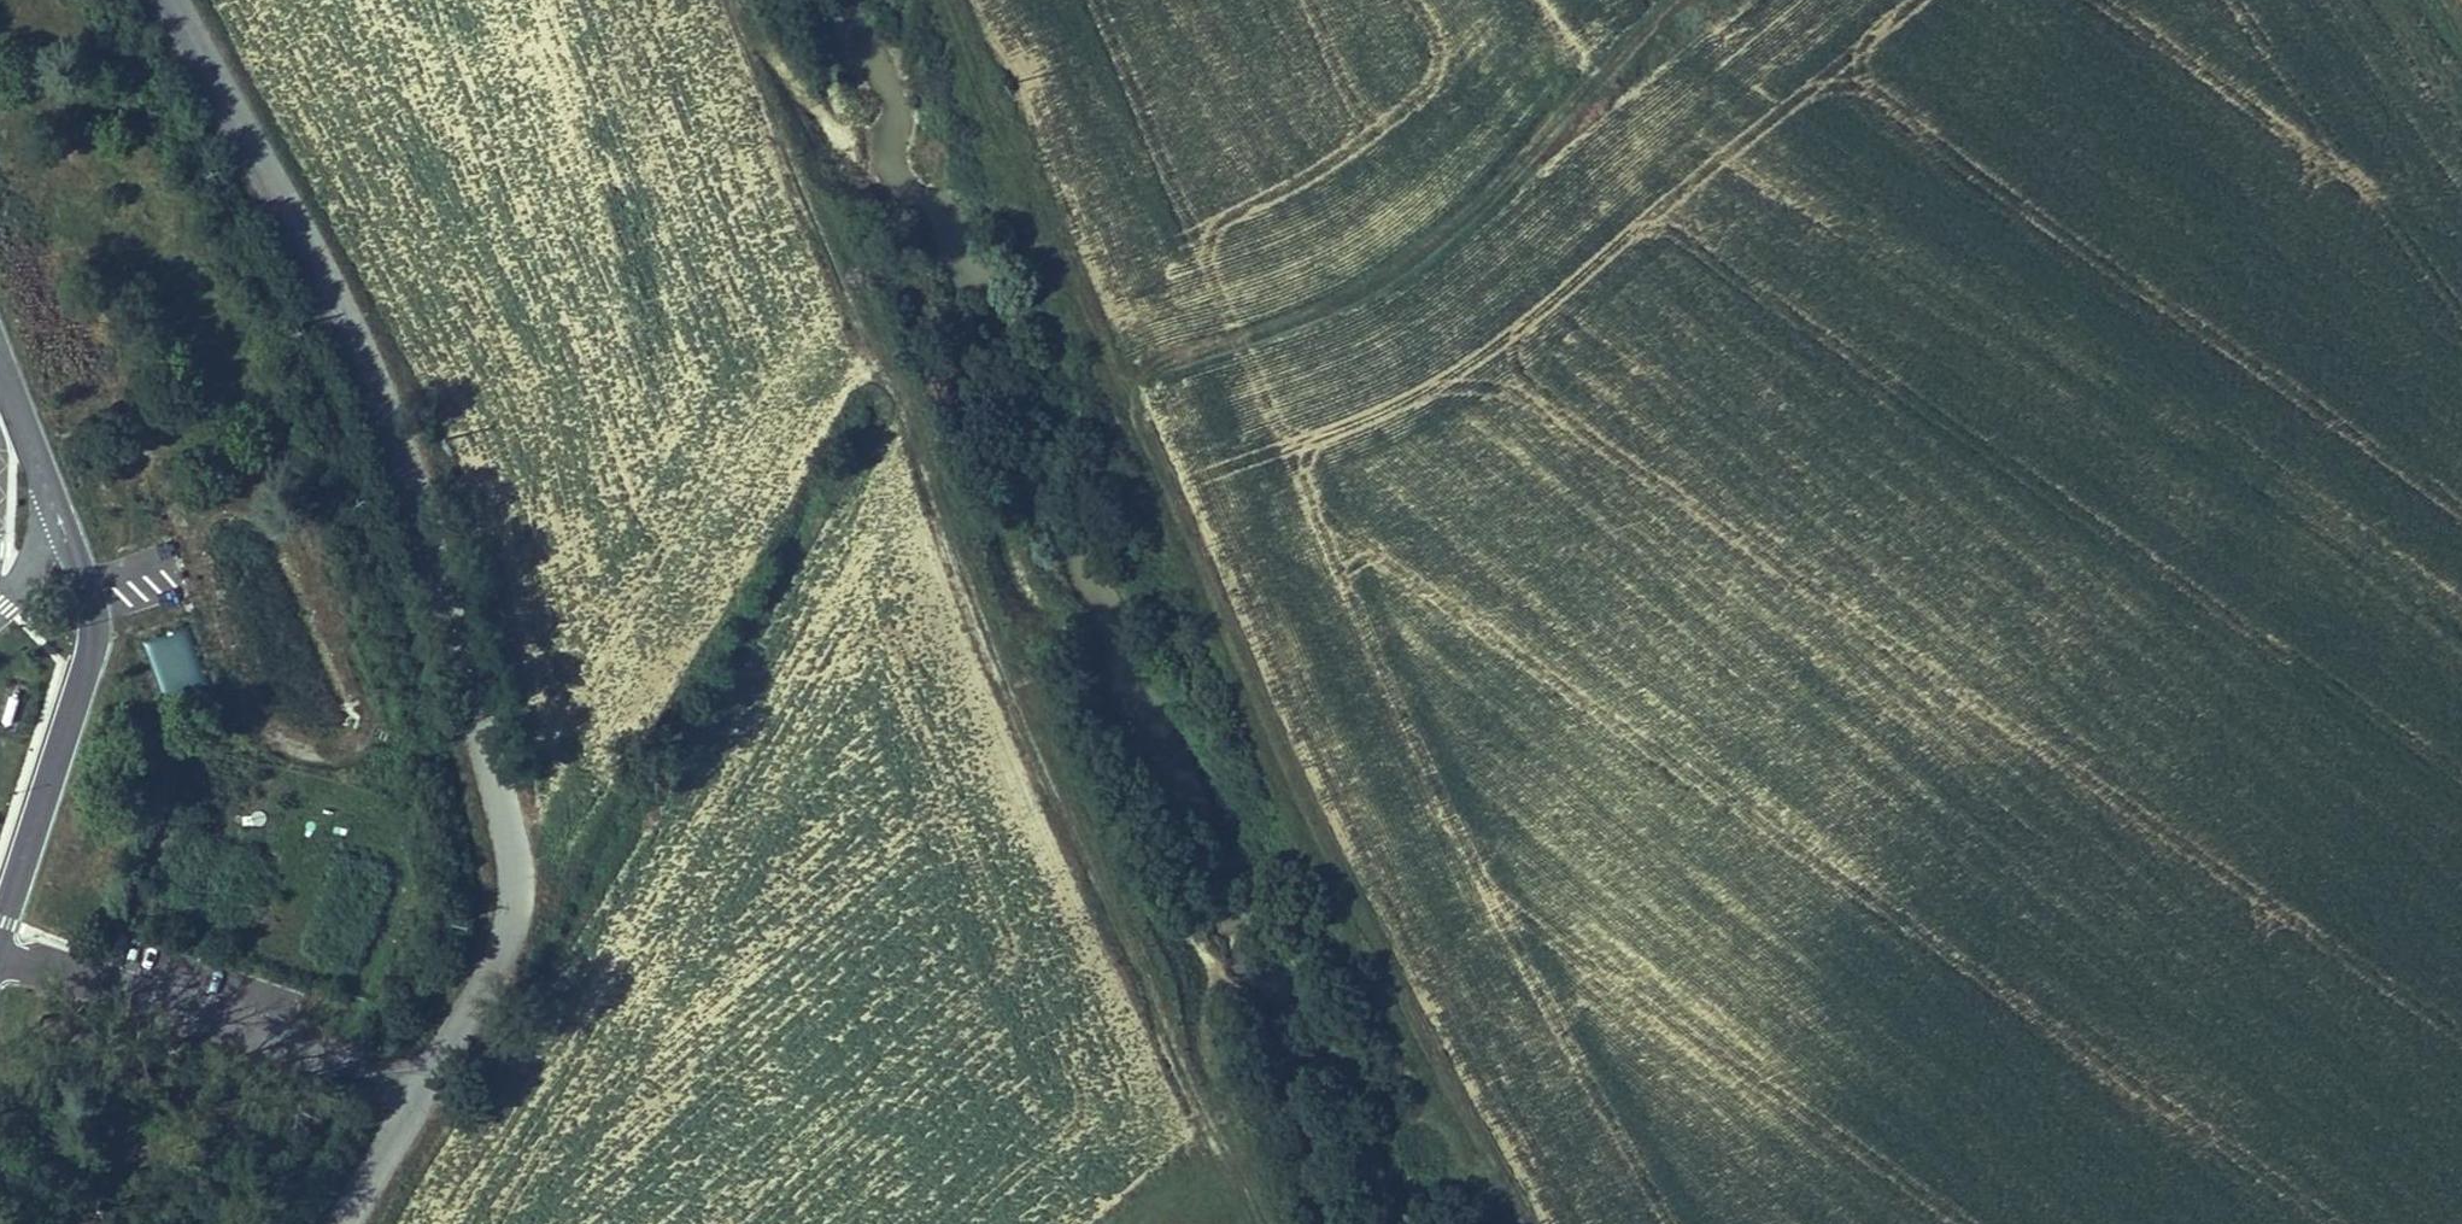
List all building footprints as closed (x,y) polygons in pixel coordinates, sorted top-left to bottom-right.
[(143,642),(162,698),(203,684),(185,629),(143,642)]
